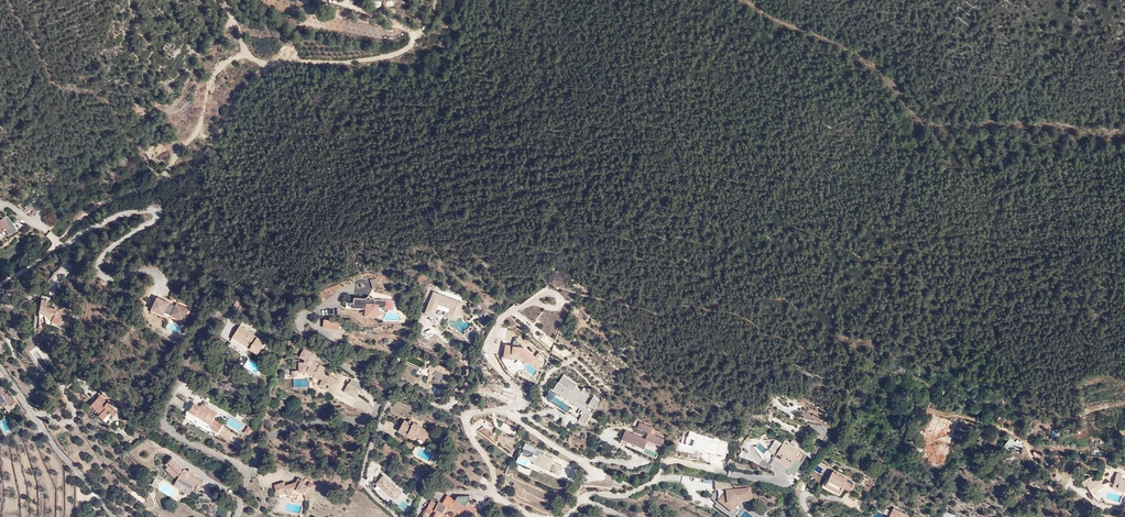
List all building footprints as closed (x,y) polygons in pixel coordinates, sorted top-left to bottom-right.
[(165,41),(158,50),(168,58),(175,50),(165,41)] [(4,231),(6,229),(8,232),(9,234),(24,225),(16,221),(13,223),(10,218),(5,216),(0,219),(0,230),(4,231)] [(463,303),(434,291),(425,314),(439,319),(443,309),(458,315),(463,303)] [(367,312),(377,314),(378,307),(386,307),(386,298),(373,298),(373,296),(355,295),(354,301),(347,300),(347,306),(367,307),(367,312)] [(158,296),(152,307),(152,309),(164,315),(165,312),(184,321),(190,309),(177,302),(176,305),(158,296)] [(51,319),(66,326),(71,315),(56,308),(47,306),(47,299),(41,298),(39,309),(51,319)] [(324,325),(340,327),(341,320),(325,319),(324,325)] [(266,342),(240,325),(233,336),(258,353),(266,342)] [(544,334),(539,340),(551,349),(556,343),(544,334)] [(506,343),(504,356),(519,358),(523,362),(526,358),(537,367),(542,361),(524,347),(506,343)] [(304,348),(300,356),(305,359),(304,362),(299,362),(299,373),(307,373),(320,379),(320,378),(322,379),(320,385),(335,393),(341,380),(324,371),(326,366),(313,360),(316,354),(304,348)] [(452,370),(433,362),(432,365),(430,365),(427,368),(430,370),(429,373),(429,374),(427,381),(430,382),(431,380),(440,384),(443,379),(446,380),(452,370)] [(578,384),(563,375),(554,389),(574,403),(576,400),(586,407),(579,418),(585,423),(600,399),(594,396),(593,398),(589,395),(591,391),(583,386),(580,390),(575,387),(578,384)] [(344,391),(357,398),(363,385),(351,379),(344,391)] [(15,410),(20,405),(4,386),(0,390),(0,401),(6,408),(10,404),(15,410)] [(100,394),(90,405),(99,414),(97,415),(102,419),(109,412),(113,416),(117,411),(100,394)] [(208,405),(209,403),(205,401),(203,403),(202,403),(200,405),(197,403),(195,402),(190,409),(190,410),(188,409),(186,413),(209,427),(209,426),(213,428),(212,429),(218,432),(223,424),(219,421),(226,410),(211,401),(208,405)] [(6,408),(10,413),(15,410),(10,404),(6,408)] [(409,421),(405,419),(399,430),(413,438),(415,435),(425,440),(430,431),(420,426),(421,424),(410,418),(409,421)] [(647,438),(626,429),(622,438),(645,447),(648,439),(661,445),(664,438),(651,432),(653,428),(640,423),(638,427),(649,432),(647,438)] [(244,432),(251,435),(254,428),(247,425),(244,432)] [(1022,446),(1011,437),(1004,446),(1009,450),(1013,446),(1018,450),(1022,446)] [(783,444),(775,439),(770,447),(777,451),(773,458),(788,468),(786,471),(790,473),(789,475),(793,477),(803,462),(796,458),(801,450),(785,441),(783,444)] [(648,440),(643,451),(656,455),(660,444),(648,440)] [(385,448),(391,450),(393,445),(387,442),(385,448)] [(546,452),(536,448),(533,454),(537,456),(534,463),(550,470),(550,468),(553,469),(552,471),(561,474),(564,466),(553,462),(554,459),(544,455),(546,452)] [(172,457),(166,464),(165,464),(167,466),(164,469),(174,478),(176,475),(178,476),(176,480),(196,492),(203,480),(194,474),(194,473),(189,470),(188,471),(183,468),(183,469),(181,467),(172,457)] [(848,478),(833,471),(825,485),(840,493),(843,487),(850,490),(853,484),(846,481),(848,478)] [(1117,473),(1116,472),(1112,489),(1124,492),(1124,478),(1122,477),(1123,474),(1117,473)] [(401,490),(383,475),(376,483),(393,498),(401,490)] [(1090,476),(1083,481),(1082,482),(1084,486),(1087,485),(1092,494),(1105,487),(1099,477),(1093,481),(1090,476)] [(306,497),(315,496),(315,488),(317,483),(309,480),(309,483),(303,482),(304,479),(297,477),(297,479),(285,483),(284,480),(276,482),(277,492),(298,486),(306,488),(306,497)] [(715,480),(716,490),(725,489),(725,488),(732,487),(728,483),(715,480)] [(411,493),(416,497),(420,491),(414,487),(411,493)] [(751,488),(726,490),(718,501),(733,513),(741,503),(753,502),(751,488)] [(456,499),(453,497),(449,505),(462,514),(469,516),(473,516),(476,511),(477,512),(478,508),(468,503),(471,497),(469,495),(458,496),(456,499)] [(426,510),(425,512),(435,516),(451,516),(443,513),(447,506),(439,502),(438,504),(431,500),(426,510)] [(754,503),(751,508),(756,512),(760,507),(754,503)] [(1112,516),(1116,516),(1117,513),(1103,506),(1096,512),(1098,514),(1100,512),(1112,516)] [(894,516),(910,516),(911,515),(895,507),(891,515),(894,516)]
